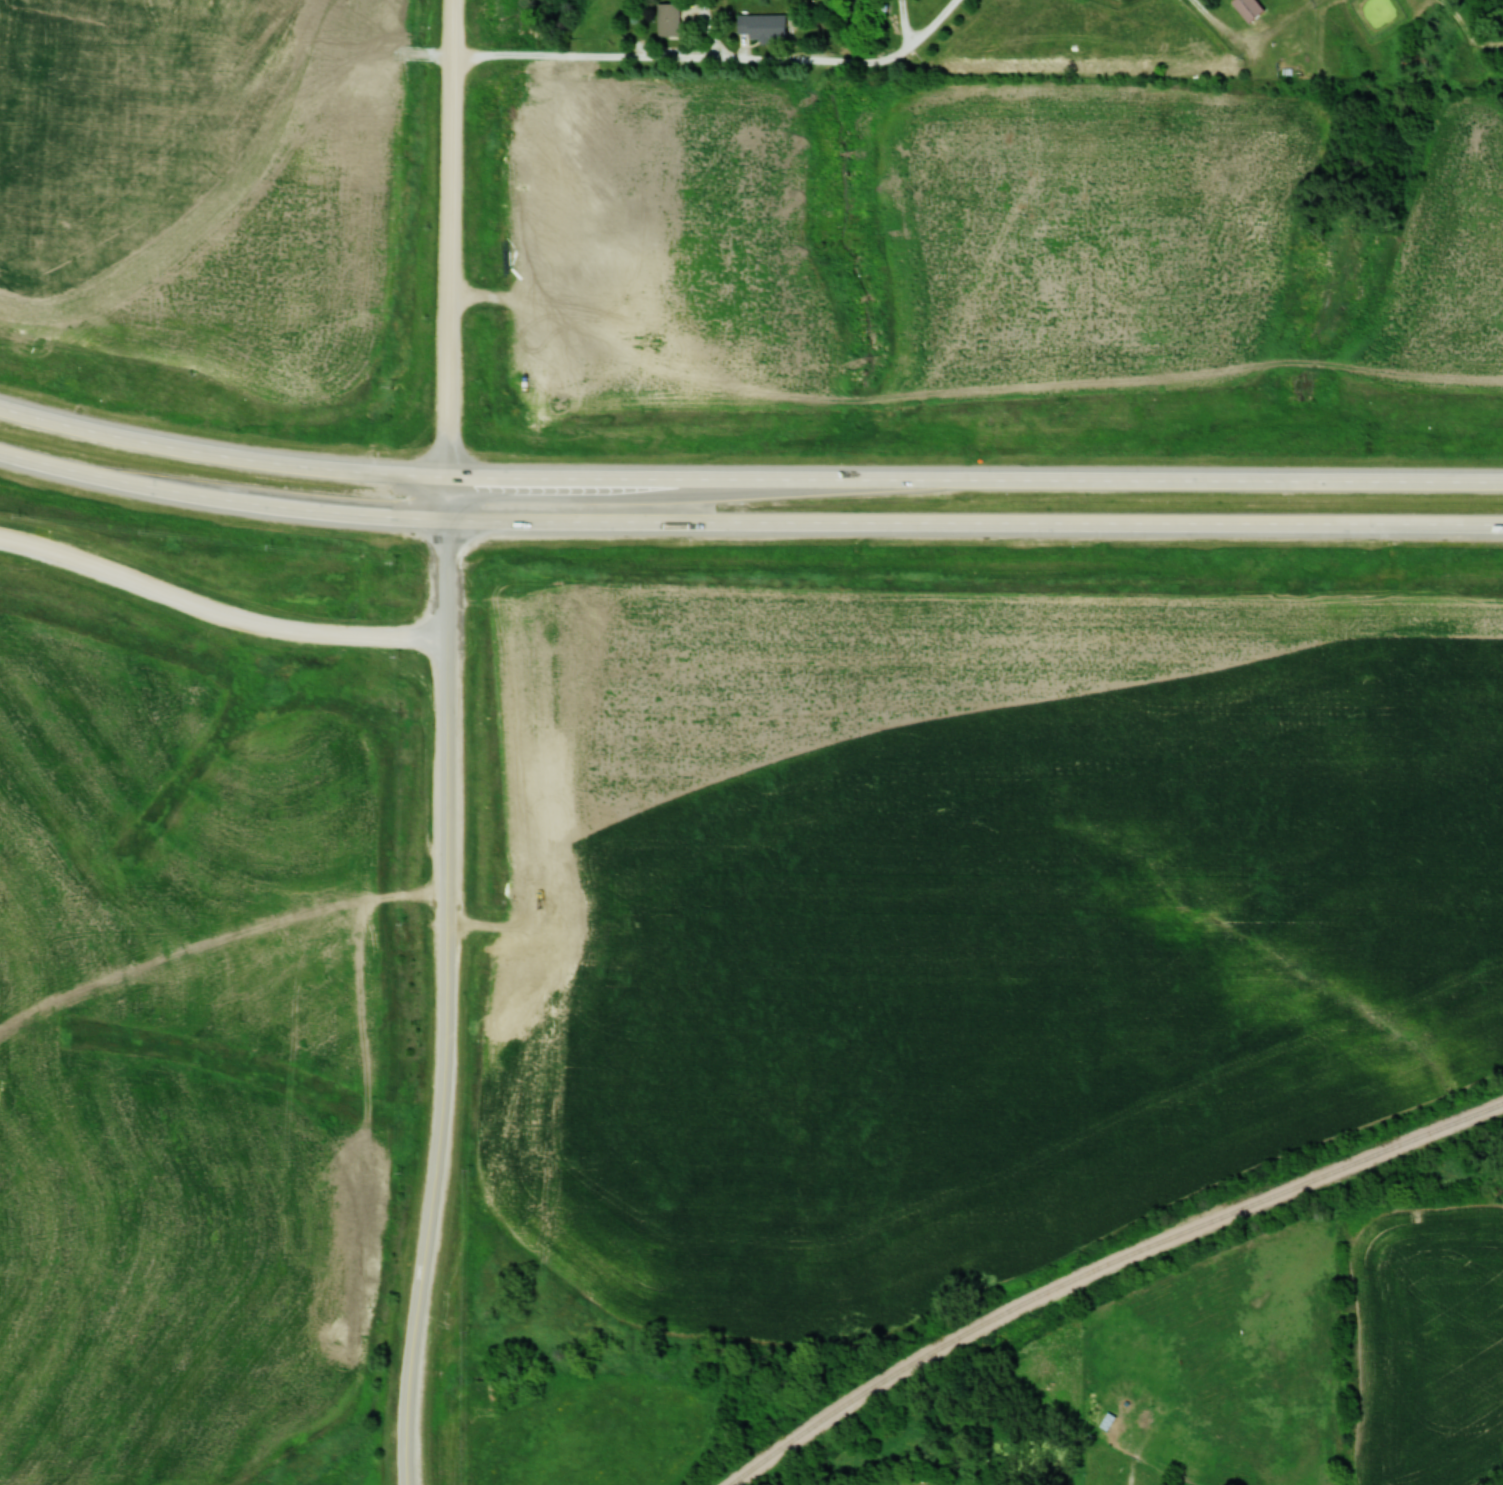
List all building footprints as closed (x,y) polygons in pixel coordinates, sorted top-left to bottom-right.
[(1255,0),(1231,0),(1230,1),(1247,24),(1263,11),(1255,0)] [(656,36),(679,36),(679,3),(656,3),(656,36)] [(783,14),(737,14),(737,34),(746,34),(746,40),(783,40),(783,14)]
